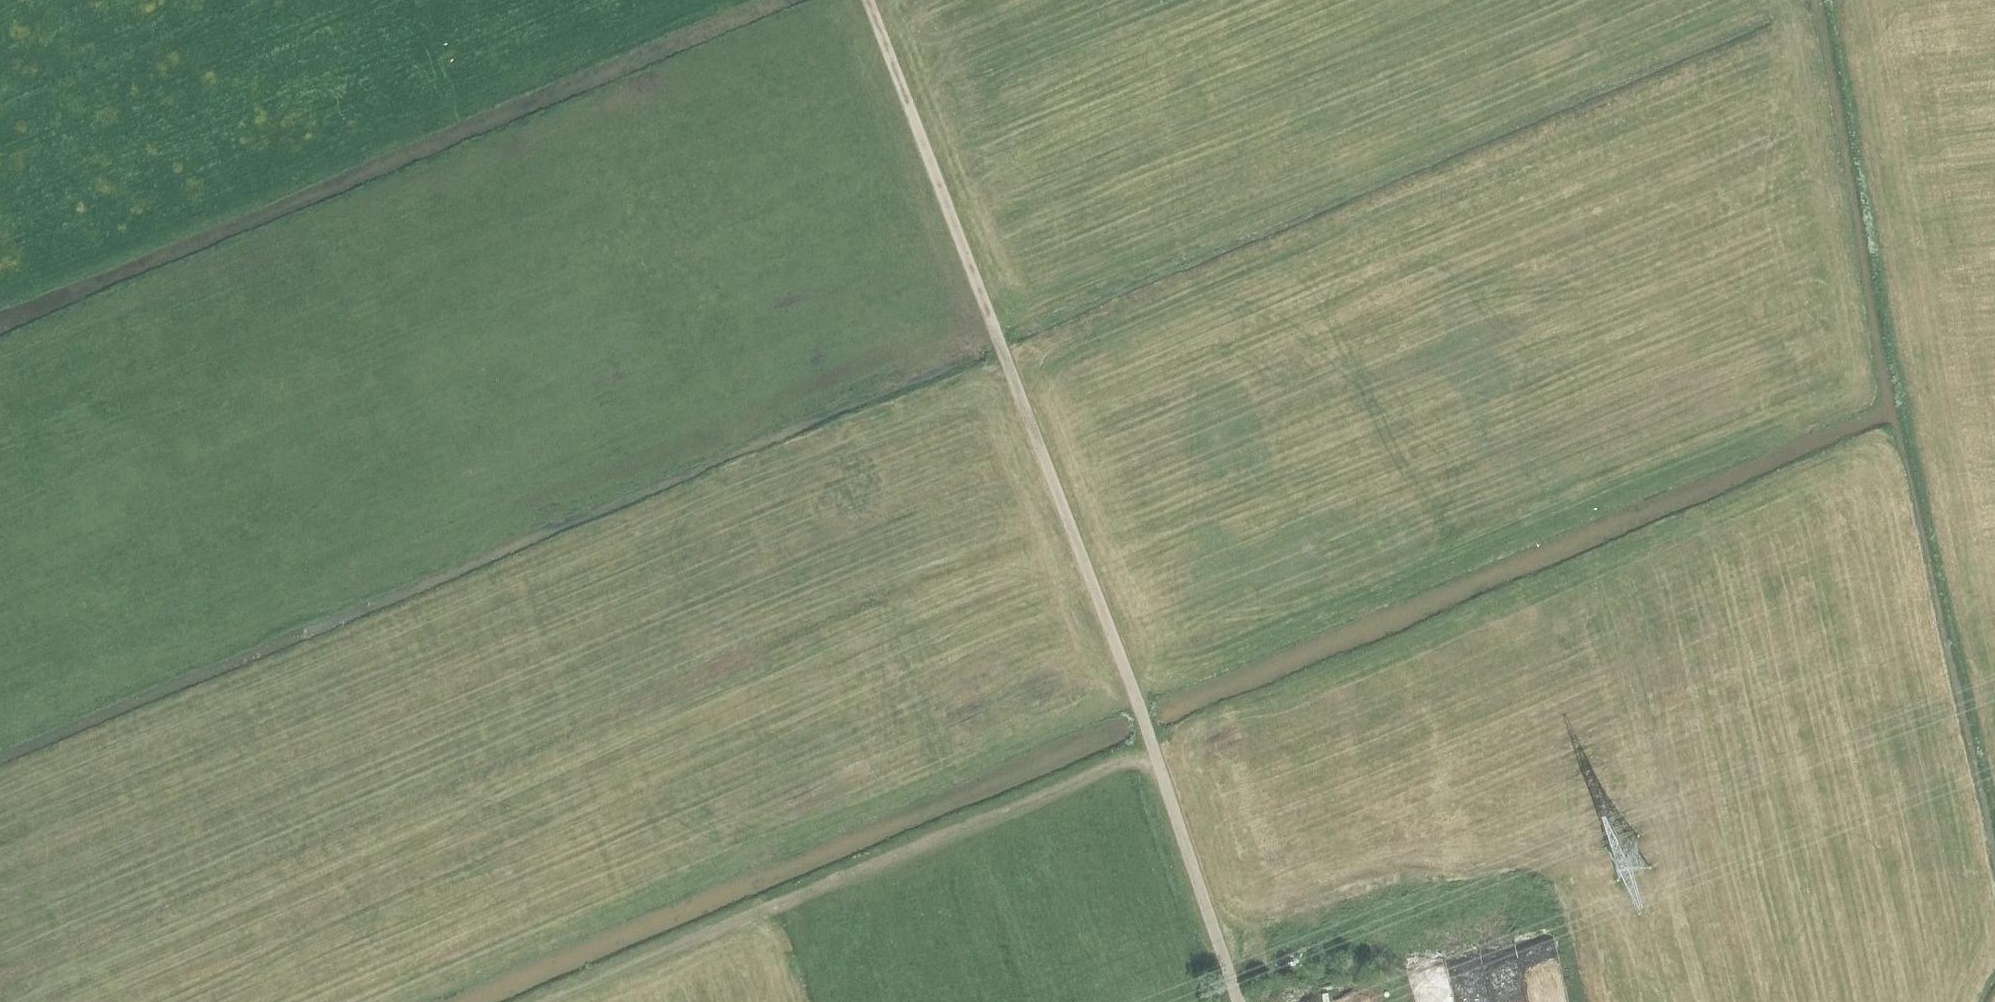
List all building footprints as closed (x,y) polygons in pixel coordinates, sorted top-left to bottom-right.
[(1559,949),(1519,960),(1530,1001),(1572,1001),(1559,949)]
